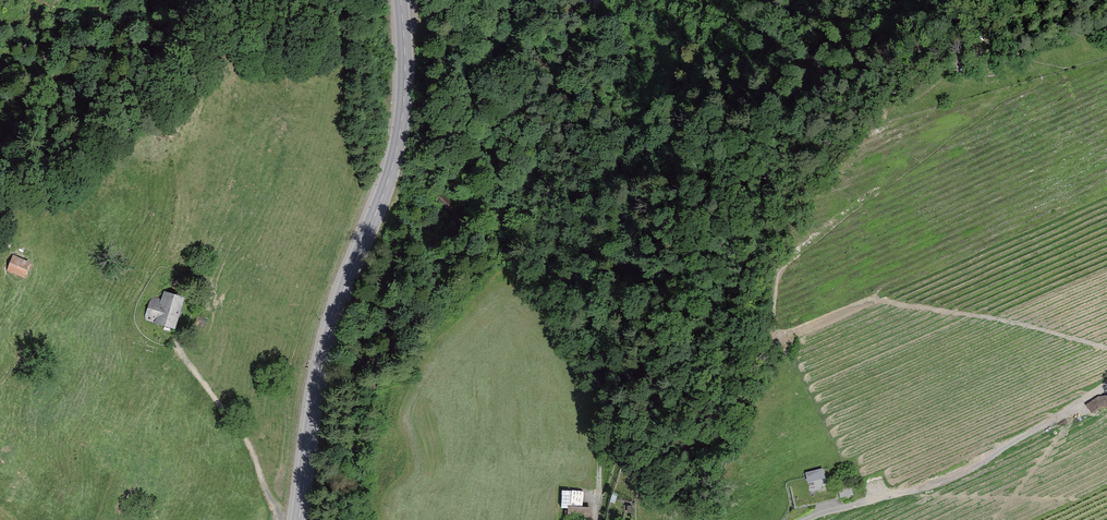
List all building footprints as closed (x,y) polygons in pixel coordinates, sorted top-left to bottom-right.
[(29,265),(12,257),(5,271),(22,279),(29,265)] [(171,330),(181,300),(163,294),(159,306),(149,303),(143,321),(171,330)] [(1103,394),(1084,407),(1092,419),(1106,408),(1106,400),(1103,394)] [(823,468),(805,471),(807,482),(825,478),(823,468)] [(567,506),(567,519),(588,519),(590,519),(591,507),(567,506)]
